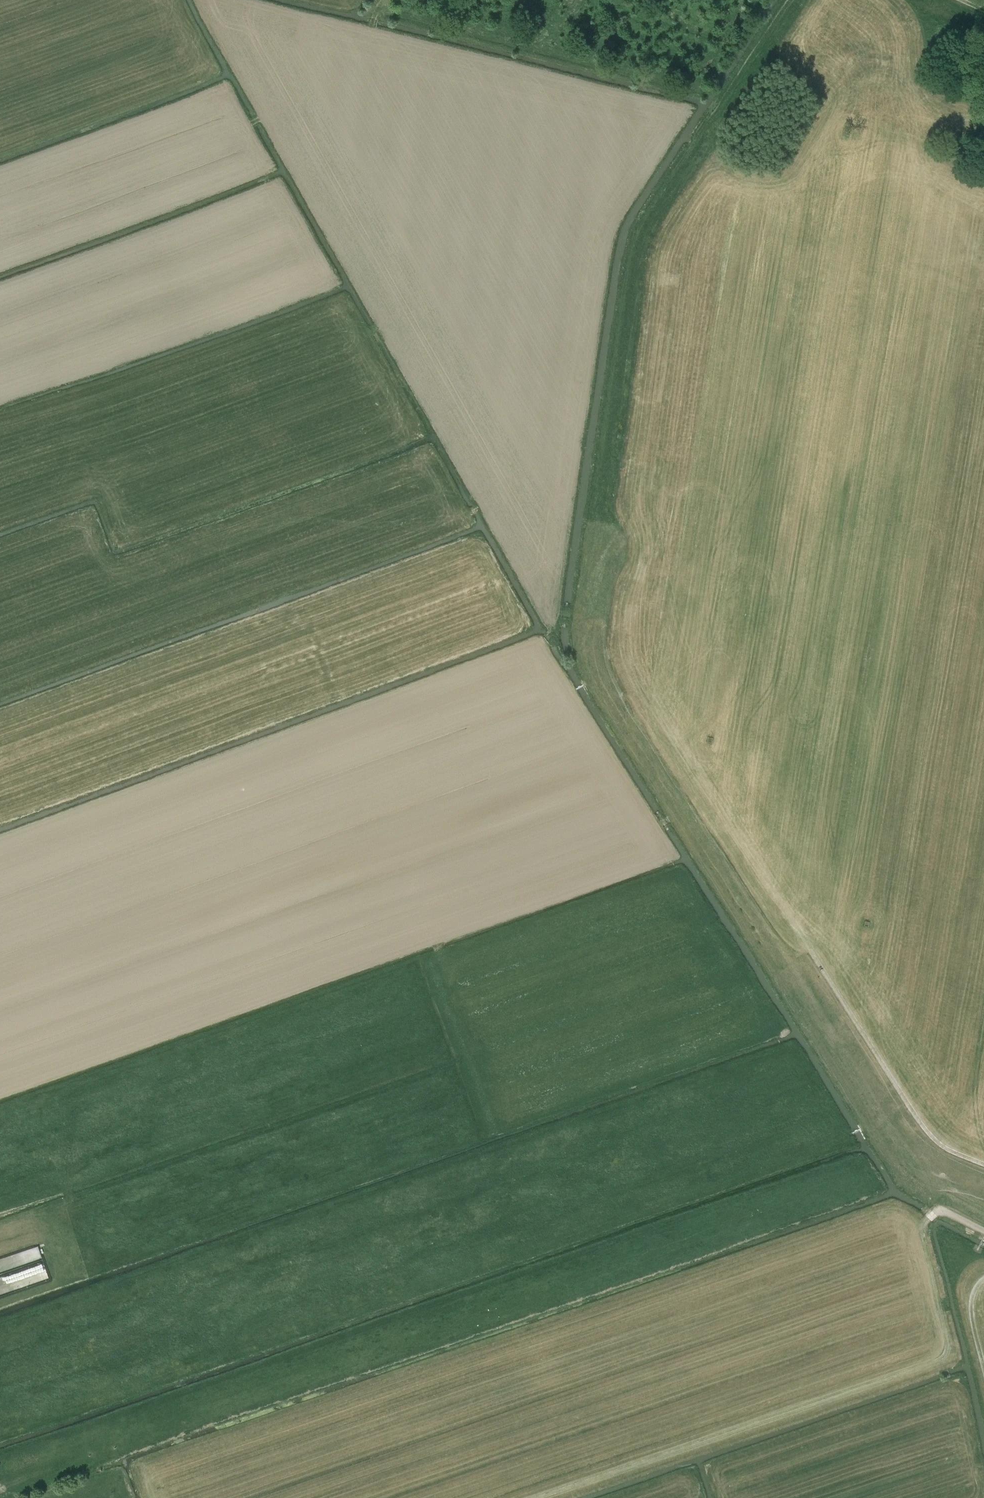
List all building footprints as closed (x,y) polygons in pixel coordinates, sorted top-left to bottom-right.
[(0,1258),(0,1291),(16,1287),(14,1280),(23,1277),(20,1267),(42,1261),(38,1247),(0,1258)]
